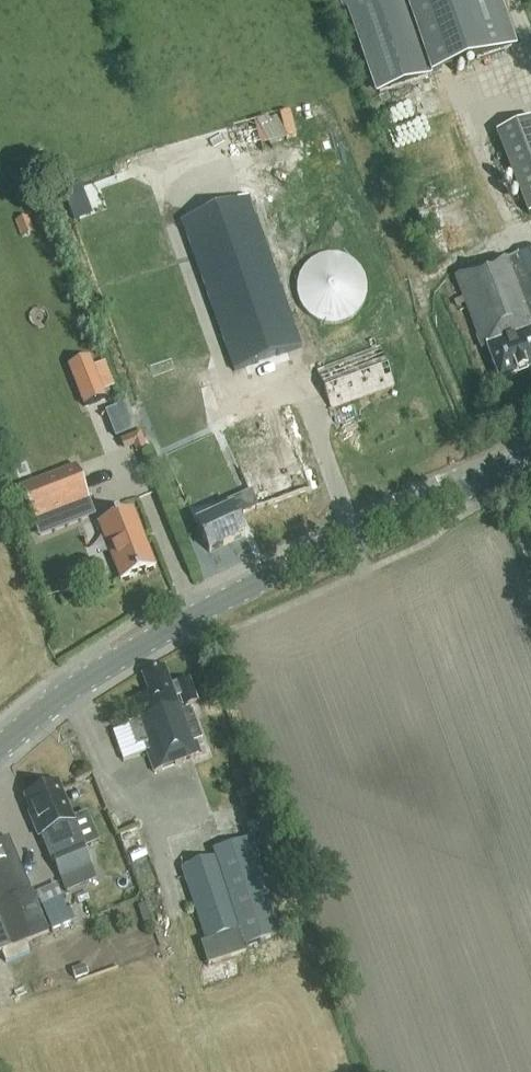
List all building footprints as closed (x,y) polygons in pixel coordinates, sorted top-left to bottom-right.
[(512,47),(496,0),(345,0),(378,94),(512,47)] [(530,215),(530,120),(496,134),(529,216),(530,215)] [(250,197),(181,221),(233,370),(302,346),(250,197)] [(469,274),(462,259),(451,263),(483,348),(487,346),(500,379),(530,367),(530,250),(469,274)] [(299,278),(297,288),(299,299),(303,309),(311,317),(321,322),(332,323),(342,322),(352,317),(360,309),(365,299),(367,288),(365,278),(360,268),(352,260),(342,255),(332,254),(321,255),(311,260),(303,268),(299,278)] [(394,386),(379,346),(317,370),(338,425),(358,417),(353,402),(394,386)] [(259,509),(314,488),(285,406),(227,425),(212,382),(155,401),(173,457),(233,435),(252,490),(225,502),(228,508),(197,522),(210,551),(246,534),(238,516),(258,508),(259,509)] [(132,422),(122,425),(127,443),(137,440),(132,422)] [(75,464),(18,487),(31,521),(88,499),(75,464)] [(99,523),(121,581),(156,567),(133,510),(99,523)] [(172,686),(165,668),(143,676),(149,694),(133,700),(141,720),(128,724),(137,747),(143,745),(153,772),(201,755),(196,742),(202,740),(191,708),(180,712),(176,698),(180,697),(184,707),(197,702),(190,680),(172,686)] [(44,843),(46,843),(66,891),(96,879),(76,830),(77,830),(58,784),(25,797),(44,843)] [(214,858),(181,869),(205,941),(200,943),(207,965),(247,952),(245,947),(284,934),(252,837),(212,851),(214,858)] [(1,843),(0,843),(0,953),(47,935),(31,892),(10,839),(1,843)] [(62,898),(41,907),(52,931),(72,922),(62,898)]
